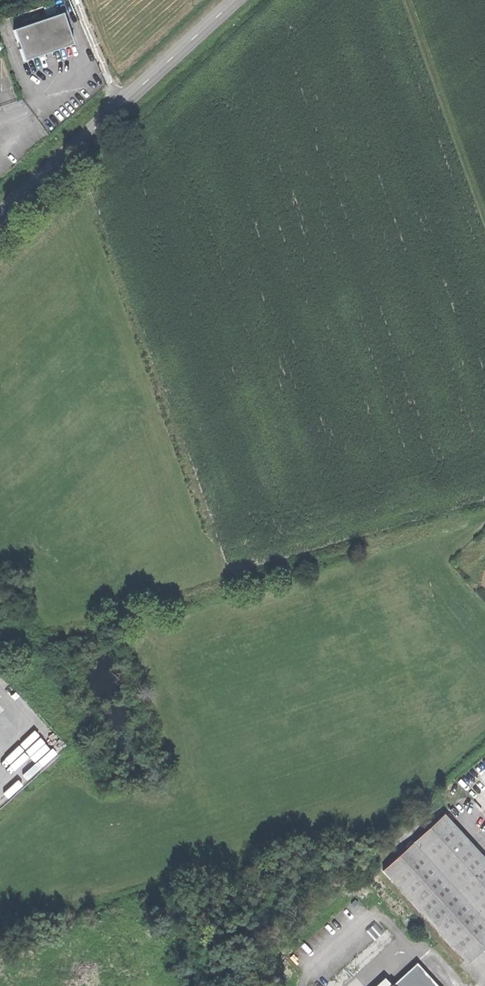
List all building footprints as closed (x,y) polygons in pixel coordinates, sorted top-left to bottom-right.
[(15,29),(26,61),(75,44),(64,12),(15,29)] [(468,962),(483,948),(484,949),(484,861),(442,815),(382,870),(468,962)] [(417,962),(391,985),(439,985),(417,962)]
